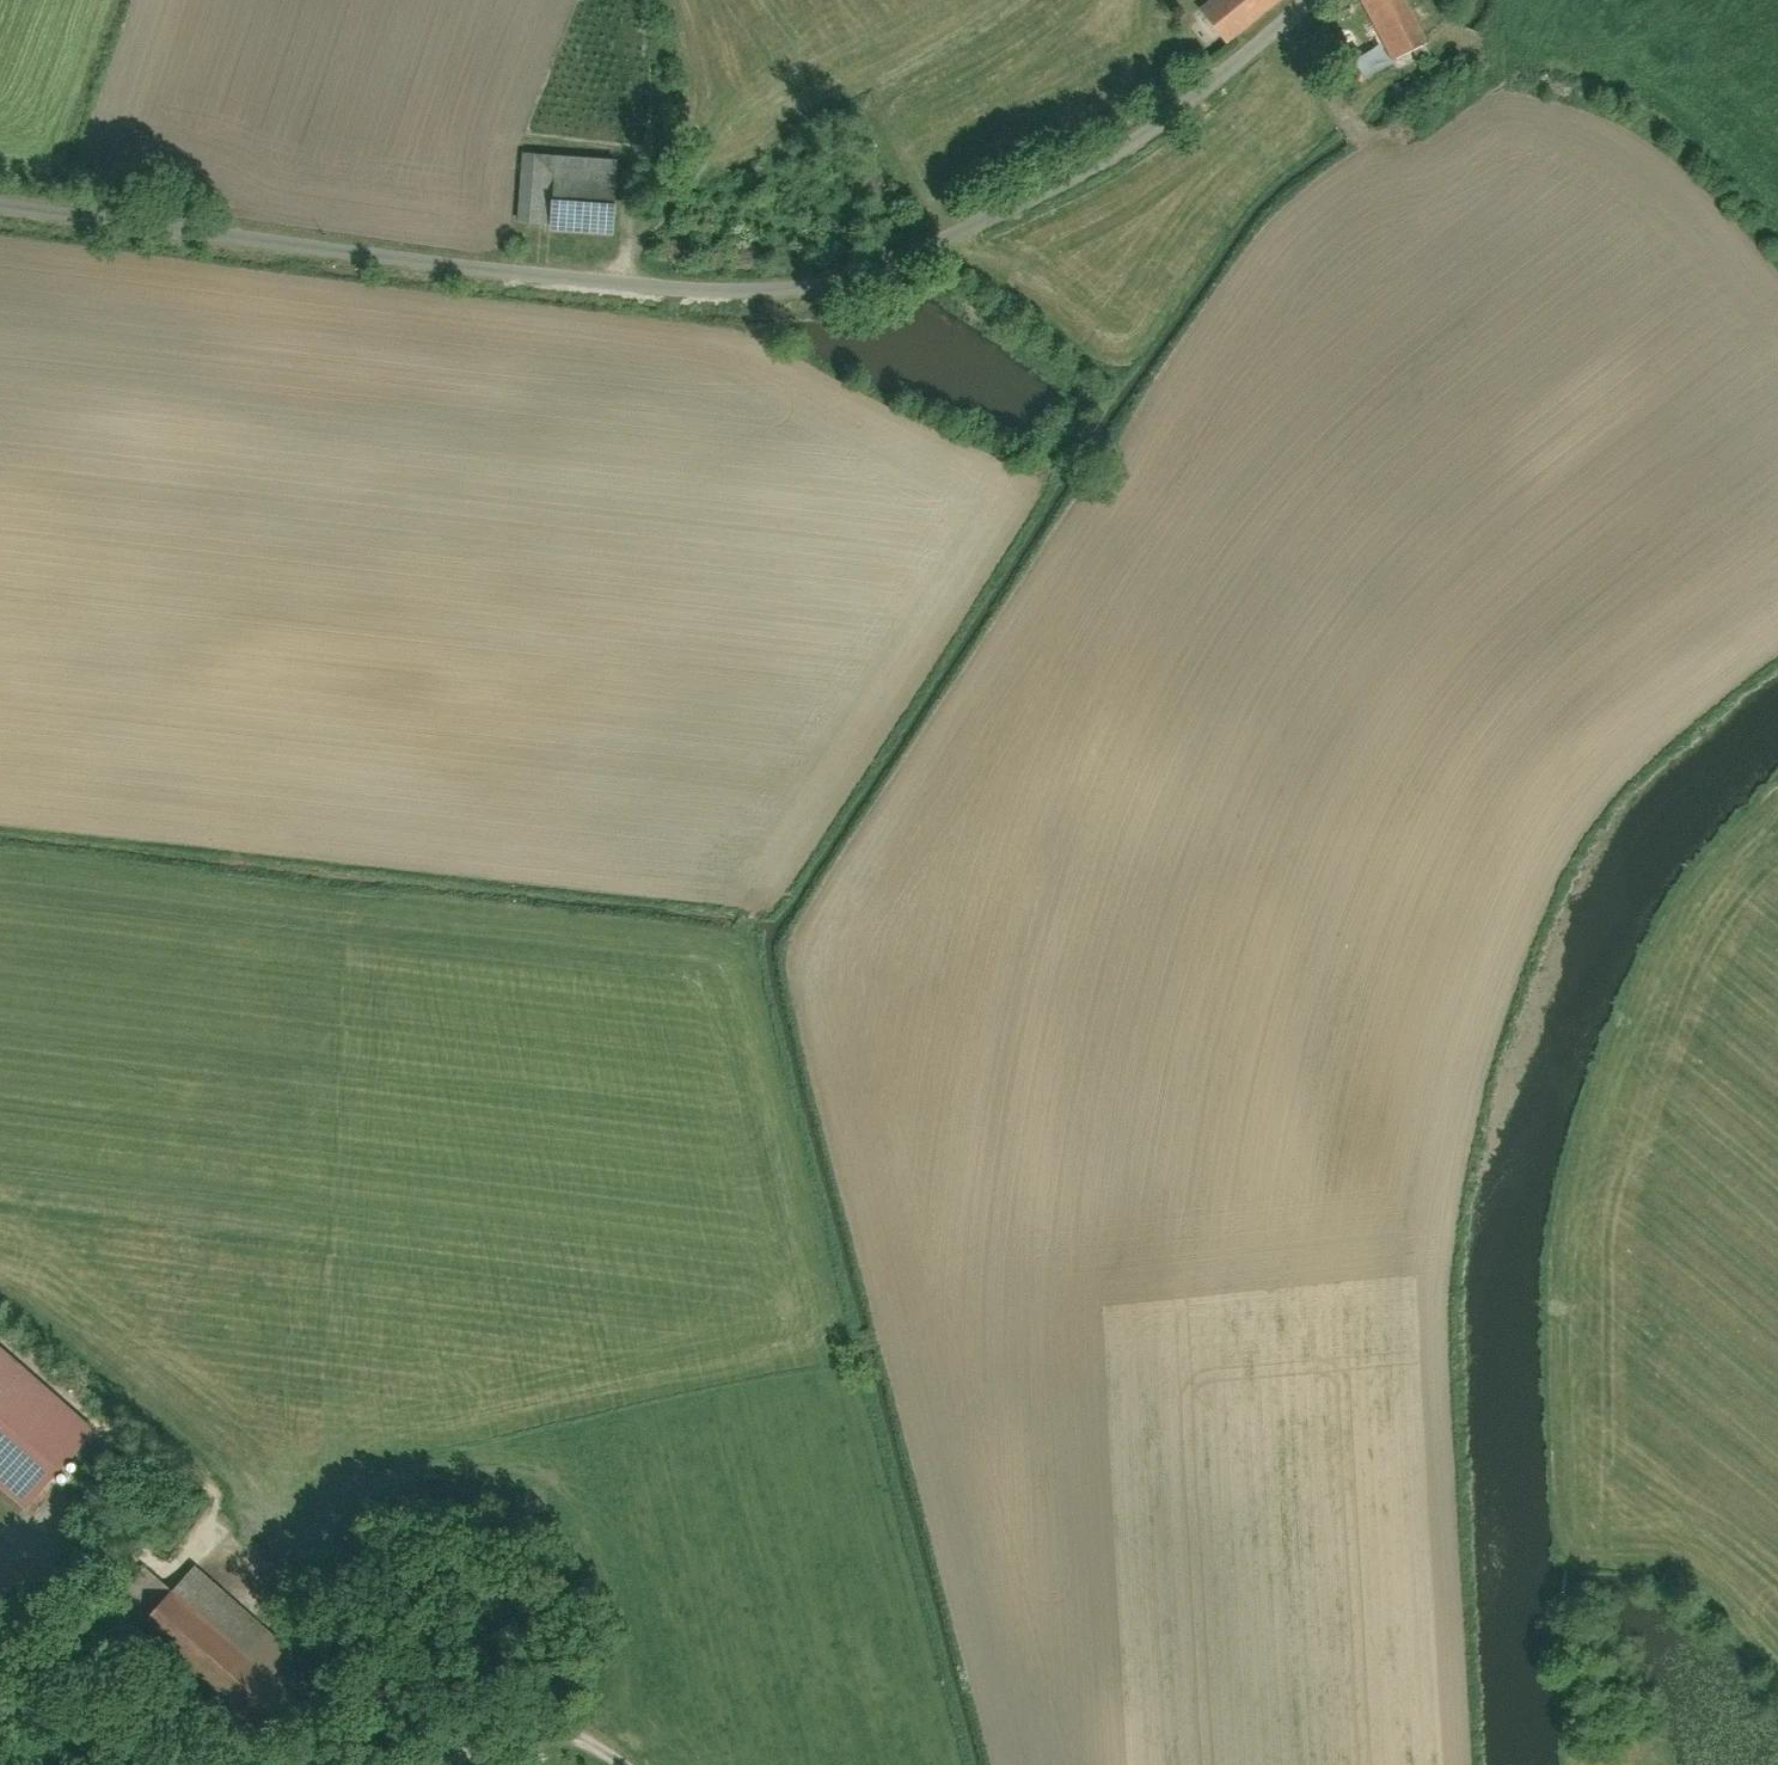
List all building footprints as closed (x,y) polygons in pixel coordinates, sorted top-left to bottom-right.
[(1408,86),(1446,66),(1411,0),(1363,0),(1408,86)] [(526,229),(616,236),(622,160),(532,154),(526,229)] [(35,1509),(107,1429),(0,1332),(0,1477),(35,1509)] [(137,1615),(262,1725),(291,1692),(235,1643),(259,1615),(190,1555),(137,1615)]
